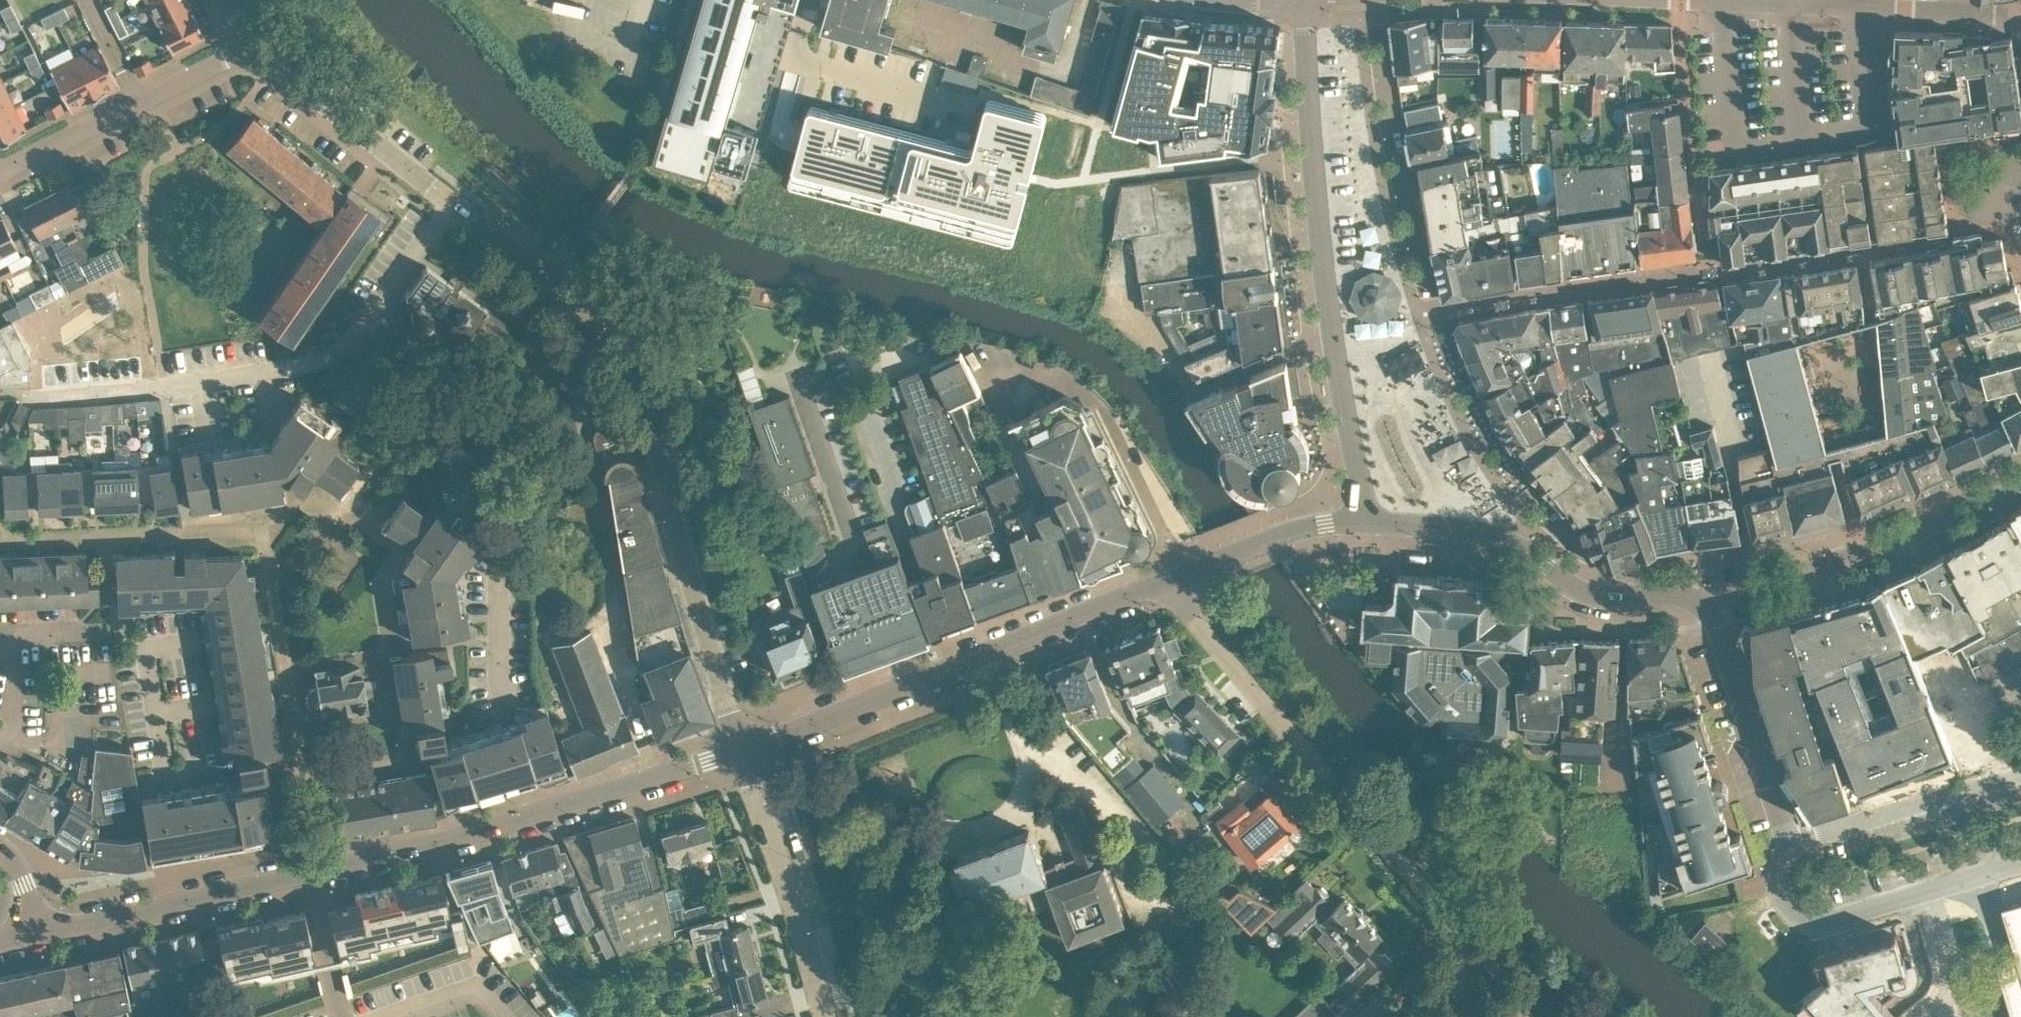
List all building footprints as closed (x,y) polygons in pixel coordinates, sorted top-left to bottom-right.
[(193,10),(187,0),(156,0),(148,4),(160,27),(168,23),(193,10)] [(797,7),(799,0),(701,0),(654,160),(712,177),(716,163),(748,172),(761,129),(797,7)] [(822,27),(891,46),(897,28),(882,24),(889,0),(830,0),(822,27)] [(1032,21),(1024,48),(1057,58),(1074,0),(960,0),(1032,21)] [(1118,23),(1123,5),(1124,6),(1125,4),(1111,0),(1103,0),(1098,17),(1118,23)] [(16,15),(10,3),(3,7),(0,8),(0,9),(6,20),(16,15)] [(112,22),(121,17),(115,6),(113,3),(104,7),(112,22)] [(69,16),(67,13),(64,6),(52,12),(57,22),(69,16)] [(1248,22),(1241,21),(1239,21),(1239,22),(1228,21),(1228,20),(1226,20),(1226,21),(1224,21),(1224,20),(1222,20),(1210,20),(1210,19),(1207,18),(1192,16),(1192,15),(1187,15),(1187,17),(1174,15),(1174,13),(1170,12),(1170,13),(1165,12),(1161,12),(1161,11),(1159,11),(1159,12),(1155,11),(1155,10),(1153,10),(1153,11),(1149,10),(1149,9),(1144,9),(1111,120),(1143,129),(1155,128),(1156,136),(1157,136),(1157,140),(1158,155),(1208,149),(1208,150),(1209,149),(1223,148),(1225,148),(1231,147),(1232,147),(1240,146),(1257,144),(1257,143),(1261,143),(1262,144),(1267,143),(1267,140),(1268,130),(1269,130),(1269,129),(1268,129),(1270,118),(1271,119),(1271,116),(1272,116),(1272,114),(1271,114),(1273,103),(1274,103),(1274,104),(1274,101),(1274,102),(1273,102),(1275,91),(1276,91),(1276,89),(1272,89),(1273,86),(1272,86),(1276,62),(1277,58),(1275,58),(1276,49),(1279,49),(1280,44),(1279,44),(1280,30),(1281,30),(1282,25),(1276,25),(1267,24),(1261,23),(1261,24),(1248,23),(1248,22)] [(180,46),(204,34),(193,10),(168,23),(160,27),(172,50),(173,50),(179,46),(180,46)] [(57,22),(52,12),(41,18),(46,28),(57,22)] [(11,31),(22,26),(16,15),(6,20),(11,31)] [(1439,35),(1436,36),(1437,55),(1474,54),(1474,42),(1475,17),(1444,16),(1444,23),(1440,23),(1440,35),(1439,35)] [(119,36),(128,32),(121,18),(121,17),(112,22),(119,36)] [(1111,43),(1118,23),(1098,17),(1092,38),(1096,39),(1082,89),(1037,74),(1031,93),(1091,113),(1096,95),(1111,43)] [(1437,55),(1436,36),(1435,36),(1435,38),(1429,38),(1427,17),(1390,22),(1396,70),(1398,70),(1399,82),(1416,79),(1415,69),(1438,66),(1438,71),(1479,70),(1478,66),(1477,59),(1474,59),(1474,54),(1437,55)] [(1527,18),(1523,18),(1487,17),(1486,57),(1522,58),(1525,58),(1527,18)] [(1562,40),(1563,20),(1527,18),(1525,58),(1522,58),(1522,63),(1536,64),(1535,72),(1521,71),(1521,75),(1522,104),(1522,108),(1523,108),(1523,123),(1533,124),(1535,77),(1539,77),(1540,68),(1560,69),(1562,40)] [(1601,68),(1603,21),(1566,20),(1566,40),(1565,79),(1581,80),(1581,79),(1588,79),(1587,97),(1600,98),(1601,85),(1596,84),(1596,67),(1601,68)] [(1626,55),(1624,22),(1603,21),(1601,68),(1596,67),(1596,84),(1601,85),(1601,83),(1607,83),(1607,79),(1624,80),(1625,77),(1625,67),(1626,67),(1626,55)] [(1672,23),(1638,22),(1624,22),(1626,55),(1628,55),(1627,68),(1654,69),(1654,67),(1656,67),(1656,70),(1676,68),(1672,23)] [(1980,34),(1896,30),(1890,143),(1935,136),(2020,124),(2020,100),(2014,54),(2012,35),(1993,38),(1992,34),(1980,34)] [(119,84),(101,48),(99,45),(75,57),(95,96),(119,84)] [(40,62),(38,60),(34,50),(25,55),(24,56),(29,67),(40,62)] [(981,77),(982,77),(989,57),(975,52),(968,72),(981,77)] [(70,109),(95,96),(75,57),(50,69),(52,73),(69,107),(70,109)] [(153,67),(152,65),(149,58),(134,65),(138,74),(141,73),(153,67)] [(35,78),(45,73),(40,62),(29,67),(35,78)] [(947,65),(942,79),(976,90),(981,77),(968,72),(947,65)] [(1480,95),(1496,95),(1495,66),(1478,66),(1479,70),(1480,83),(1480,95)] [(1522,104),(1521,75),(1503,74),(1502,104),(1522,104)] [(13,105),(1,81),(0,82),(0,111),(13,105)] [(1641,83),(1631,84),(1631,94),(1642,93),(1641,83)] [(1600,112),(1600,98),(1587,97),(1586,111),(1600,112)] [(64,110),(60,102),(59,101),(47,108),(45,108),(49,117),(64,110)] [(1443,118),(1443,117),(1440,102),(1405,109),(1409,125),(1443,118)] [(1684,148),(1680,111),(1672,112),(1671,103),(1651,105),(1628,109),(1630,128),(1653,125),(1656,151),(1684,148)] [(25,129),(13,105),(0,111),(0,142),(25,129)] [(798,152),(792,174),(1006,231),(1035,119),(986,106),(975,148),(973,157),(951,151),(939,148),(845,123),(837,121),(828,118),(830,110),(815,106),(813,106),(812,106),(811,107),(810,108),(809,109),(809,110),(806,120),(806,121),(805,125),(805,126),(798,151),(798,152)] [(253,116),(228,147),(322,225),(260,315),(292,338),(298,330),(308,315),(336,275),(346,261),(364,235),(371,240),(372,241),(391,213),(352,186),(350,185),(345,192),(344,191),(337,186),(331,181),(322,173),(310,163),(293,149),(280,139),(272,132),(270,130),(269,129),(263,124),(253,116)] [(1447,140),(1443,123),(1406,130),(1413,164),(1419,162),(1419,163),(1451,156),(1480,150),(1476,134),(1447,140)] [(1553,155),(1564,154),(1563,127),(1552,128),(1553,155)] [(1938,157),(1935,139),(1935,136),(1890,143),(1710,169),(1711,212),(1709,212),(1712,230),(1719,229),(1724,262),(1790,252),(1830,246),(1835,246),(1853,243),(1948,229),(1944,203),(1941,180),(1938,157)] [(1660,177),(1687,174),(1684,148),(1656,151),(1632,153),(1633,163),(1634,180),(1643,179),(1642,162),(1658,160),(1660,177)] [(1486,164),(1483,164),(1482,149),(1480,150),(1451,156),(1419,163),(1422,183),(1447,177),(1487,167),(1486,164)] [(1639,226),(1637,209),(1633,210),(1628,162),(1581,167),(1582,168),(1577,169),(1577,163),(1555,166),(1559,203),(1558,204),(1564,274),(1642,263),(1639,226)] [(1127,185),(1141,281),(1274,263),(1269,229),(1271,228),(1266,196),(1265,197),(1261,166),(1127,185)] [(1483,191),(1490,189),(1487,167),(1447,177),(1422,183),(1429,225),(1467,218),(1467,216),(1484,213),(1483,191)] [(1660,201),(1690,198),(1687,174),(1660,177),(1660,181),(1657,181),(1660,201)] [(1637,201),(1645,199),(1643,179),(1634,180),(1637,201)] [(71,219),(83,213),(77,200),(84,196),(78,184),(70,188),(69,184),(46,196),(61,224),(71,219)] [(1510,213),(1507,193),(1506,192),(1491,194),(1490,189),(1483,191),(1484,213),(1485,222),(1465,227),(1467,242),(1475,290),(1517,282),(1510,243),(1530,240),(1524,210),(1510,213)] [(61,224),(46,196),(24,207),(43,244),(51,240),(62,263),(54,267),(62,283),(63,282),(84,272),(80,263),(71,243),(61,224)] [(1697,256),(1692,220),(1690,198),(1660,201),(1662,224),(1639,226),(1642,263),(1697,256)] [(1548,277),(1564,274),(1558,204),(1524,210),(1530,240),(1542,238),(1543,246),(1548,277)] [(1434,250),(1467,242),(1465,227),(1485,222),(1484,213),(1467,216),(1467,218),(1429,225),(1433,248),(1434,250)] [(11,235),(2,218),(0,219),(0,255),(17,246),(11,235)] [(75,229),(71,219),(61,224),(71,243),(79,239),(74,229),(75,229)] [(1382,240),(1379,240),(1380,222),(1365,221),(1364,261),(1382,261),(1382,240)] [(2012,267),(2008,268),(2002,235),(1977,240),(1978,245),(1952,250),(1951,245),(1871,260),(1877,292),(1874,292),(1877,319),(1911,307),(1935,299),(1937,306),(1959,299),(2016,280),(2012,267)] [(1445,296),(1475,290),(1467,242),(1434,250),(1445,296)] [(114,246),(80,263),(84,272),(88,280),(123,263),(114,246)] [(1521,281),(1548,277),(1543,246),(1516,250),(1521,281)] [(4,277),(13,273),(8,261),(0,265),(0,269),(4,277)] [(1161,311),(1183,308),(1204,305),(1278,295),(1274,263),(1142,281),(1146,307),(1159,305),(1160,311),(1161,311)] [(1866,323),(1863,299),(1857,263),(1784,274),(1790,311),(1793,331),(1803,329),(1805,339),(1866,323)] [(406,296),(402,301),(410,307),(410,310),(414,330),(415,341),(420,340),(434,338),(450,335),(454,330),(462,336),(466,339),(469,335),(473,338),(508,330),(511,326),(489,312),(486,316),(484,314),(488,309),(461,289),(459,287),(453,282),(452,283),(427,265),(405,295),(406,296)] [(91,307),(130,287),(121,269),(82,289),(91,307)] [(1793,331),(1790,311),(1784,274),(1779,275),(1726,282),(1729,302),(1732,319),(1738,342),(1793,334),(1793,331)] [(1396,301),(1394,286),(1382,277),(1378,277),(1377,275),(1372,276),(1372,278),(1368,278),(1358,290),(1360,305),(1371,314),(1386,312),(1396,301)] [(2020,315),(2020,297),(2016,280),(1959,299),(1969,331),(2020,315)] [(1726,282),(1718,284),(1717,281),(1688,286),(1696,321),(1685,322),(1687,332),(1727,327),(1728,333),(1668,342),(1674,358),(1715,348),(1738,342),(1732,319),(1729,302),(1726,282)] [(23,314),(56,298),(49,283),(30,293),(34,301),(20,308),(23,314)] [(1728,333),(1727,327),(1687,332),(1685,322),(1696,321),(1688,286),(1654,290),(1663,325),(1668,342),(1728,333)] [(1663,325),(1654,290),(1590,300),(1594,319),(1598,332),(1592,332),(1593,339),(1589,340),(1589,342),(1593,371),(1606,367),(1610,375),(1642,367),(1645,377),(1676,369),(1674,358),(1668,342),(1663,325)] [(1285,342),(1278,295),(1204,305),(1207,325),(1215,324),(1217,340),(1211,343),(1207,337),(1189,344),(1177,325),(1184,320),(1183,308),(1161,311),(1163,323),(1178,347),(1195,373),(1201,377),(1285,342)] [(1583,343),(1582,335),(1588,335),(1587,320),(1584,301),(1550,306),(1555,340),(1559,356),(1566,380),(1582,373),(1593,371),(1589,342),(1583,343)] [(1559,356),(1555,340),(1550,306),(1490,316),(1495,347),(1499,346),(1501,350),(1541,343),(1544,362),(1559,356)] [(1840,445),(1839,445),(1842,457),(1847,475),(1848,479),(1861,514),(1863,513),(1916,489),(1918,492),(1956,475),(1940,433),(1935,421),(1936,420),(1949,417),(1944,401),(1938,382),(1936,377),(1932,367),(1928,355),(1911,307),(1877,319),(1880,352),(1882,372),(1882,373),(1884,392),(1884,393),(1886,411),(1886,413),(1888,432),(1872,437),(1870,437),(1840,445)] [(1969,331),(1966,333),(1942,340),(1955,370),(1956,374),(1957,375),(1959,374),(1967,392),(1971,400),(1975,405),(1995,395),(1998,400),(2018,445),(2020,443),(2020,315),(1969,331)] [(1469,359),(1495,347),(1490,316),(1460,321),(1456,326),(1469,359)] [(18,381),(18,383),(19,383),(19,380),(29,379),(29,369),(32,368),(32,367),(31,367),(30,357),(31,356),(12,319),(0,326),(0,382),(18,381)] [(836,381),(875,370),(862,326),(822,337),(836,381)] [(1758,450),(1739,455),(1740,467),(1740,474),(1745,499),(1754,535),(1795,525),(1795,528),(1842,516),(1845,515),(1836,482),(1833,469),(1830,460),(1827,448),(1826,443),(1820,421),(1819,419),(1819,418),(1814,400),(1814,399),(1812,392),(1809,381),(1809,379),(1805,367),(1804,361),(1803,359),(1798,341),(1793,334),(1744,341),(1772,447),(1763,449),(1758,450)] [(1447,481),(1471,472),(1422,340),(1372,358),(1386,396),(1381,398),(1404,461),(1411,459),(1405,443),(1412,440),(1419,460),(1437,453),(1447,481)] [(1484,391),(1544,362),(1541,343),(1501,350),(1499,346),(1495,347),(1469,359),(1484,391)] [(964,351),(932,364),(969,444),(980,439),(972,422),(971,420),(971,418),(968,408),(987,400),(971,366),(964,351)] [(1572,404),(1571,401),(1566,380),(1559,356),(1544,362),(1484,391),(1495,416),(1521,401),(1524,407),(1557,385),(1564,407),(1572,404)] [(1294,405),(1293,395),(1302,394),(1297,362),(1288,364),(1288,360),(1252,375),(1253,378),(1239,383),(1224,388),(1223,387),(1188,402),(1213,439),(1294,405)] [(919,369),(900,376),(910,403),(903,406),(934,492),(911,500),(910,501),(909,502),(908,504),(907,506),(907,508),(915,531),(912,532),(945,622),(943,622),(946,629),(947,628),(946,626),(981,613),(996,607),(1032,595),(1013,537),(987,483),(985,477),(973,454),(969,444),(932,364),(919,369)] [(1642,367),(1610,375),(1622,417),(1613,424),(1622,436),(1589,460),(1580,447),(1591,439),(1571,411),(1567,414),(1547,429),(1515,448),(1538,479),(1549,491),(1564,511),(1567,509),(1576,521),(1577,522),(1595,515),(1595,514),(1609,510),(1641,499),(1638,496),(1625,470),(1639,465),(1636,451),(1663,449),(1652,400),(1682,393),(1676,369),(1645,377),(1642,367)] [(1622,417),(1610,375),(1606,367),(1593,371),(1582,373),(1601,400),(1597,404),(1612,422),(1613,424),(1622,417)] [(1571,401),(1573,400),(1587,390),(1582,373),(1566,380),(1571,401)] [(1950,399),(1967,392),(1959,374),(1957,375),(1956,374),(1942,379),(1950,399)] [(1567,414),(1564,407),(1557,385),(1524,407),(1521,401),(1495,416),(1514,448),(1515,448),(1547,429),(1567,414)] [(791,394),(751,407),(791,521),(808,567),(827,551),(823,540),(833,536),(823,510),(810,473),(818,470),(791,394)] [(1020,467),(987,483),(1013,537),(1032,595),(1084,576),(1126,561),(1123,556),(1144,548),(1145,548),(1145,547),(1146,547),(1147,547),(1147,546),(1148,546),(1148,545),(1149,545),(1149,544),(1150,544),(1150,543),(1150,542),(1151,542),(1151,541),(1151,540),(1152,540),(1152,539),(1152,538),(1152,537),(1152,536),(1152,535),(1152,534),(1152,533),(1152,532),(1152,531),(1151,530),(1094,410),(1088,412),(1085,404),(1067,395),(999,427),(1020,467)] [(2018,445),(1998,400),(1995,395),(1975,405),(1965,410),(1970,422),(1980,417),(1986,431),(1976,436),(1987,461),(2018,445)] [(193,450),(181,452),(181,453),(190,508),(210,505),(209,499),(219,498),(220,503),(240,500),(239,494),(250,493),(250,498),(270,494),(269,489),(282,487),(282,485),(288,484),(291,480),(301,487),(312,472),(329,484),(333,478),(344,485),(354,471),(358,465),(336,449),(331,445),(337,438),(329,432),(324,429),(327,424),(331,418),(302,398),(301,396),(300,396),(282,422),(278,427),(281,429),(272,442),(271,443),(272,444),(269,448),(263,445),(194,456),(193,450)] [(150,413),(163,412),(160,397),(136,399),(137,414),(138,419),(150,418),(150,413)] [(125,415),(137,414),(136,399),(112,402),(113,422),(125,421),(124,415),(125,415)] [(1591,439),(1606,428),(1584,400),(1573,409),(1571,411),(1591,439)] [(101,422),(113,422),(112,402),(84,404),(84,416),(101,415),(101,422)] [(69,416),(84,416),(84,404),(68,406),(56,406),(57,426),(69,425),(69,416)] [(1298,422),(1296,420),(1294,405),(1213,439),(1216,443),(1224,438),(1229,446),(1222,448),(1221,448),(1221,450),(1220,453),(1221,456),(1221,459),(1221,463),(1222,465),(1223,469),(1225,473),(1227,477),(1229,479),(1231,482),(1233,485),(1237,488),(1241,491),(1245,493),(1248,495),(1250,495),(1255,497),(1257,497),(1260,498),(1264,498),(1269,498),(1269,497),(1267,497),(1267,489),(1271,486),(1272,487),(1274,488),(1277,490),(1278,490),(1281,491),(1283,491),(1287,491),(1290,490),(1293,489),(1295,487),(1297,485),(1298,483),(1299,481),(1300,480),(1300,479),(1301,477),(1301,475),(1301,473),(1301,472),(1301,470),(1300,469),(1299,466),(1299,464),(1297,463),(1301,459),(1308,460),(1308,462),(1309,462),(1310,459),(1310,456),(1310,453),(1310,450),(1310,448),(1309,445),(1309,442),(1308,440),(1307,437),(1306,434),(1305,432),(1303,428),(1300,425),(1298,422)] [(45,427),(57,426),(56,406),(33,407),(28,417),(29,420),(45,419),(45,427)] [(1688,418),(1667,420),(1669,439),(1690,437),(1688,418)] [(1710,465),(1724,461),(1713,425),(1690,431),(1694,445),(1704,442),(1710,465)] [(1976,436),(1974,432),(1971,425),(1957,432),(1943,431),(1940,433),(1956,475),(1987,461),(1976,436)] [(1,432),(0,430),(0,459),(11,453),(12,453),(1,432)] [(1678,487),(1671,471),(1679,470),(1674,449),(1663,449),(1636,451),(1639,465),(1625,470),(1638,496),(1641,499),(1652,526),(1659,550),(1660,549),(1692,543),(1684,499),(1682,499),(1680,487),(1678,487)] [(167,509),(179,509),(179,508),(170,452),(156,455),(158,462),(143,465),(145,499),(154,498),(155,509),(167,507),(167,509)] [(31,470),(16,471),(15,463),(15,458),(13,458),(11,453),(0,459),(0,468),(2,468),(3,492),(4,513),(4,514),(4,515),(16,511),(16,510),(27,509),(27,505),(32,504),(31,470)] [(94,506),(117,505),(114,458),(102,459),(102,467),(87,467),(88,502),(94,502),(94,506)] [(145,499),(143,465),(128,466),(127,458),(114,458),(117,505),(139,504),(139,499),(145,499)] [(635,560),(661,552),(655,532),(650,534),(647,525),(652,524),(635,469),(635,467),(634,466),(633,465),(632,463),(630,462),(629,461),(628,461),(625,460),(622,459),(621,459),(619,459),(617,460),(615,461),(614,462),(612,463),(611,464),(610,465),(609,467),(608,468),(608,470),(608,471),(607,473),(607,474),(608,476),(626,589),(642,584),(635,560)] [(88,502),(87,467),(71,468),(71,460),(58,461),(61,508),(83,507),(83,502),(88,502)] [(38,509),(61,508),(58,461),(46,461),(46,469),(31,470),(32,504),(38,504),(38,509)] [(1728,476),(1718,478),(1717,469),(1682,474),(1686,499),(1684,499),(1692,543),(1694,543),(1740,537),(1728,476)] [(404,497),(389,518),(399,525),(395,532),(412,544),(401,559),(411,566),(409,570),(410,576),(407,577),(410,589),(404,590),(408,610),(413,609),(415,620),(409,621),(413,640),(468,631),(467,619),(460,620),(459,615),(460,614),(454,580),(449,576),(452,572),(453,573),(453,572),(463,558),(466,560),(469,555),(486,532),(488,530),(457,508),(453,513),(449,518),(436,509),(431,516),(404,497)] [(1611,565),(1659,550),(1652,526),(1641,499),(1609,510),(1595,514),(1595,515),(1577,522),(1579,529),(1586,526),(1594,553),(1596,553),(1602,561),(1611,565)] [(2010,513),(2012,516),(2020,533),(2020,507),(2010,513)] [(2012,516),(2009,518),(2008,517),(1985,530),(1985,531),(1972,538),(1972,537),(1948,550),(1948,551),(1945,553),(1945,552),(1944,552),(1992,642),(1974,651),(1988,680),(2020,661),(2020,533),(2012,516)] [(835,577),(814,584),(830,625),(833,633),(830,634),(835,648),(842,667),(853,662),(866,658),(935,633),(913,577),(910,578),(887,519),(865,527),(877,561),(835,577)] [(227,761),(238,759),(265,755),(275,753),(273,740),(278,739),(273,708),(268,709),(264,686),(269,685),(264,654),(259,655),(255,631),(260,630),(255,599),(250,600),(242,554),(205,556),(204,548),(184,549),(185,562),(173,563),(173,557),(160,558),(160,553),(128,554),(128,559),(115,560),(118,609),(146,607),(146,602),(201,599),(201,595),(203,595),(231,748),(225,749),(227,761)] [(99,599),(98,581),(87,581),(86,557),(73,558),(73,556),(56,557),(56,552),(55,552),(55,559),(44,559),(43,557),(27,558),(27,556),(26,557),(26,558),(9,559),(9,560),(0,561),(0,597),(86,594),(87,600),(99,599)] [(642,584),(626,589),(641,686),(645,696),(644,696),(657,730),(670,725),(671,727),(703,715),(707,705),(687,652),(691,650),(668,576),(667,576),(660,553),(661,553),(661,552),(635,560),(642,584)] [(1980,683),(1988,680),(1974,651),(1992,642),(1944,552),(1923,564),(1926,570),(1913,575),(1911,571),(1883,583),(1899,620),(1900,619),(1914,654),(1917,653),(1918,654),(1943,643),(1942,640),(1955,634),(1959,642),(1960,642),(1967,654),(1980,683)] [(797,603),(755,620),(776,674),(825,654),(810,617),(818,613),(801,569),(786,575),(797,603)] [(1397,656),(1394,687),(1422,720),(1432,720),(1432,719),(1437,715),(1443,722),(1444,723),(1443,732),(1442,733),(1449,740),(1493,744),(1508,731),(1513,676),(1497,658),(1511,647),(1512,641),(1528,642),(1530,614),(1510,612),(1507,611),(1502,605),(1501,602),(1502,582),(1464,579),(1464,577),(1438,575),(1438,577),(1400,574),(1398,594),(1396,596),(1390,602),(1387,603),(1367,601),(1365,629),(1372,630),(1370,656),(1391,658),(1391,656),(1397,656)] [(1952,750),(1914,654),(1900,619),(1899,620),(1883,583),(1858,595),(1797,612),(1799,620),(1793,621),(1791,615),(1790,614),(1789,614),(1805,661),(1808,669),(1812,683),(1819,680),(1862,787),(1952,750)] [(1808,669),(1805,661),(1789,614),(1740,627),(1778,744),(1779,744),(1787,768),(1786,768),(1802,817),(1864,797),(1861,789),(1863,788),(1862,787),(1819,680),(1812,683),(1808,669)] [(1228,721),(1209,701),(1208,701),(1197,689),(1193,693),(1187,687),(1182,674),(1177,676),(1174,669),(1176,669),(1176,666),(1175,667),(1175,666),(1171,655),(1183,651),(1176,635),(1165,639),(1161,628),(1160,626),(1158,627),(1143,632),(1142,631),(1124,638),(1125,640),(1110,646),(1110,645),(1109,645),(1108,646),(1109,648),(1124,687),(1123,687),(1124,689),(1126,688),(1131,703),(1132,702),(1130,697),(1132,696),(1131,691),(1128,692),(1127,687),(1164,673),(1170,687),(1167,688),(1172,700),(1179,707),(1177,709),(1216,750),(1219,753),(1239,733),(1239,732),(1238,732),(1229,723),(1228,721)] [(637,748),(630,730),(590,629),(552,644),(584,727),(562,735),(569,754),(577,772),(637,748)] [(1677,651),(1675,634),(1631,638),(1630,674),(1629,674),(1629,712),(1632,733),(1698,711),(1696,705),(1700,704),(1682,649),(1677,651)] [(1615,714),(1617,685),(1620,640),(1581,637),(1576,710),(1572,710),(1571,724),(1561,724),(1559,753),(1602,755),(1605,713),(1615,714)] [(1575,638),(1534,641),(1530,684),(1518,686),(1518,688),(1520,708),(1521,719),(1526,720),(1525,732),(1529,737),(1551,739),(1557,735),(1558,722),(1560,705),(1563,705),(1561,683),(1574,682),(1573,662),(1577,661),(1575,638)] [(449,660),(447,647),(398,655),(398,656),(400,656),(402,668),(395,669),(399,696),(404,695),(406,702),(400,703),(403,720),(408,719),(410,728),(416,727),(419,745),(431,743),(433,752),(430,753),(443,797),(456,793),(459,801),(526,781),(534,778),(535,780),(536,780),(538,781),(539,782),(541,783),(543,783),(544,784),(546,783),(548,783),(549,783),(568,775),(545,702),(513,712),(515,719),(508,722),(446,740),(440,709),(440,710),(439,703),(436,686),(435,680),(435,679),(435,675),(452,672),(450,660),(449,660)] [(1112,705),(1099,670),(1091,651),(1048,668),(1067,716),(1158,822),(1185,800),(1154,763),(1146,770),(1119,738),(1132,727),(1113,705),(1112,705)] [(317,706),(320,706),(322,718),(337,715),(336,712),(368,706),(362,674),(360,674),(359,666),(329,671),(329,667),(314,669),(316,681),(314,682),(312,683),(310,684),(308,686),(307,688),(306,689),(306,692),(306,693),(306,695),(306,696),(307,698),(308,700),(309,701),(310,703),(311,704),(313,705),(316,706),(317,706)] [(1716,779),(1713,780),(1703,748),(1713,744),(1702,710),(1698,711),(1632,733),(1637,769),(1647,765),(1687,887),(1752,866),(1741,832),(1731,835),(1721,803),(1723,802),(1725,800),(1727,798),(1728,797),(1728,796),(1729,793),(1729,791),(1729,789),(1728,787),(1728,786),(1727,784),(1725,783),(1723,781),(1721,780),(1720,780),(1718,779),(1716,779)] [(140,796),(131,750),(96,745),(95,755),(81,752),(77,777),(93,786),(92,791),(72,779),(63,797),(69,801),(44,842),(65,855),(70,846),(74,848),(78,848),(77,857),(92,858),(107,859),(108,866),(146,859),(141,832),(147,831),(141,796),(140,796)] [(13,756),(8,753),(6,759),(0,756),(0,816),(2,817),(29,776),(31,777),(35,776),(36,776),(40,767),(16,758),(13,756)] [(268,773),(265,755),(238,759),(242,779),(150,795),(143,796),(153,853),(151,853),(151,856),(162,855),(260,838),(259,831),(273,828),(265,782),(259,783),(257,775),(268,773)] [(52,790),(50,789),(61,771),(43,760),(40,767),(36,776),(35,776),(31,777),(29,776),(2,817),(27,832),(52,790)] [(388,828),(434,820),(426,773),(380,780),(388,828)] [(341,836),(388,828),(380,780),(334,788),(341,836)] [(69,801),(63,797),(52,790),(27,832),(44,842),(69,801)] [(1267,852),(1288,834),(1301,822),(1272,792),(1253,810),(1244,801),(1220,820),(1253,863),(1267,852)] [(1219,799),(1201,815),(1205,821),(1224,805),(1219,799)] [(1100,864),(1097,857),(1101,856),(1081,803),(1060,811),(1078,857),(1045,869),(1030,830),(959,857),(962,864),(952,867),(960,888),(970,884),(977,904),(1046,877),(1070,940),(1091,932),(1094,939),(1107,934),(1104,927),(1125,919),(1103,863),(1100,864)] [(644,847),(640,836),(635,816),(563,838),(572,856),(619,952),(675,935),(673,925),(670,907),(665,885),(650,889),(641,860),(619,867),(619,865),(633,860),(631,851),(644,847)] [(706,820),(661,833),(669,862),(699,853),(697,848),(713,844),(706,820)] [(737,834),(724,837),(728,856),(741,853),(737,834)] [(557,840),(536,847),(547,881),(559,877),(563,890),(566,897),(562,899),(563,905),(565,910),(575,928),(576,930),(594,921),(583,900),(573,867),(571,868),(564,849),(560,851),(557,840)] [(529,849),(502,857),(508,876),(512,891),(514,891),(518,904),(519,903),(519,902),(539,896),(535,884),(547,881),(536,847),(529,849)] [(447,872),(457,895),(458,895),(478,942),(517,927),(508,909),(497,883),(496,879),(491,860),(447,872)] [(1924,866),(1910,870),(1913,879),(1927,875),(1924,866)] [(330,907),(328,907),(335,936),(338,948),(357,944),(359,950),(370,948),(369,943),(380,941),(378,934),(410,926),(412,933),(435,928),(434,921),(450,917),(453,930),(456,944),(469,940),(462,909),(450,912),(449,905),(442,874),(355,894),(356,898),(330,904),(330,907)] [(1307,878),(1277,907),(1267,916),(1292,941),(1320,914),(1363,960),(1335,987),(1341,993),(1330,1003),(1320,992),(1293,1016),(1343,1016),(1338,1012),(1349,1002),(1355,1008),(1379,985),(1375,981),(1392,965),(1391,964),(1392,959),(1386,952),(1381,954),(1380,952),(1378,954),(1371,946),(1382,936),(1369,922),(1367,920),(1369,918),(1362,910),(1360,912),(1358,910),(1346,897),(1335,908),(1328,900),(1329,899),(1317,886),(1315,887),(1307,878)] [(1267,916),(1277,907),(1240,888),(1231,896),(1224,893),(1219,898),(1252,931),(1267,916)] [(563,890),(545,896),(549,910),(551,910),(563,905),(562,899),(566,897),(563,890)] [(688,921),(725,911),(721,897),(702,902),(683,907),(682,903),(670,907),(673,925),(688,921)] [(1996,962),(2013,1016),(2020,1016),(2020,901),(2001,907),(2018,961),(2008,964),(2001,966),(1999,961),(1996,962)] [(261,916),(216,926),(223,956),(224,956),(228,974),(231,973),(269,964),(271,969),(315,958),(311,942),(312,942),(304,910),(262,920),(261,916)] [(565,910),(554,915),(563,934),(575,928),(565,910)] [(729,929),(725,911),(688,921),(673,925),(675,935),(676,938),(691,934),(693,939),(709,935),(712,945),(719,943),(722,955),(725,954),(728,966),(725,967),(725,968),(756,959),(747,924),(729,929)] [(1727,939),(1706,921),(1693,936),(1713,954),(1727,939)] [(194,931),(123,947),(131,984),(174,975),(178,988),(197,983),(194,970),(206,967),(202,948),(198,930),(197,930),(194,931)] [(1918,970),(1915,961),(1907,963),(1904,953),(1902,954),(1896,933),(1816,957),(1815,957),(1814,958),(1812,959),(1811,960),(1811,961),(1810,962),(1810,964),(1809,965),(1809,966),(1810,968),(1815,986),(1797,1003),(1796,1002),(1795,1003),(1808,1016),(1889,1016),(1880,1004),(1898,990),(1900,990),(1902,990),(1904,990),(1906,990),(1908,989),(1910,989),(1912,988),(1913,986),(1915,985),(1916,983),(1917,981),(1918,979),(1918,977),(1919,974),(1919,972),(1918,970)] [(347,981),(346,981),(349,994),(471,951),(470,946),(469,941),(469,940),(456,944),(347,981)] [(65,960),(71,989),(81,1016),(147,1016),(141,999),(131,1002),(123,967),(118,948),(65,960)] [(751,1014),(748,1002),(766,996),(756,959),(725,968),(726,969),(709,973),(712,985),(727,981),(733,1004),(696,1015),(696,1016),(740,1016),(751,1014)] [(71,989),(65,960),(0,975),(0,1016),(81,1016),(71,989)] [(246,1016),(283,1016),(312,1007),(325,1002),(322,989),(321,990),(246,1016)] [(141,999),(147,1016),(171,1016),(162,991),(141,999)]
